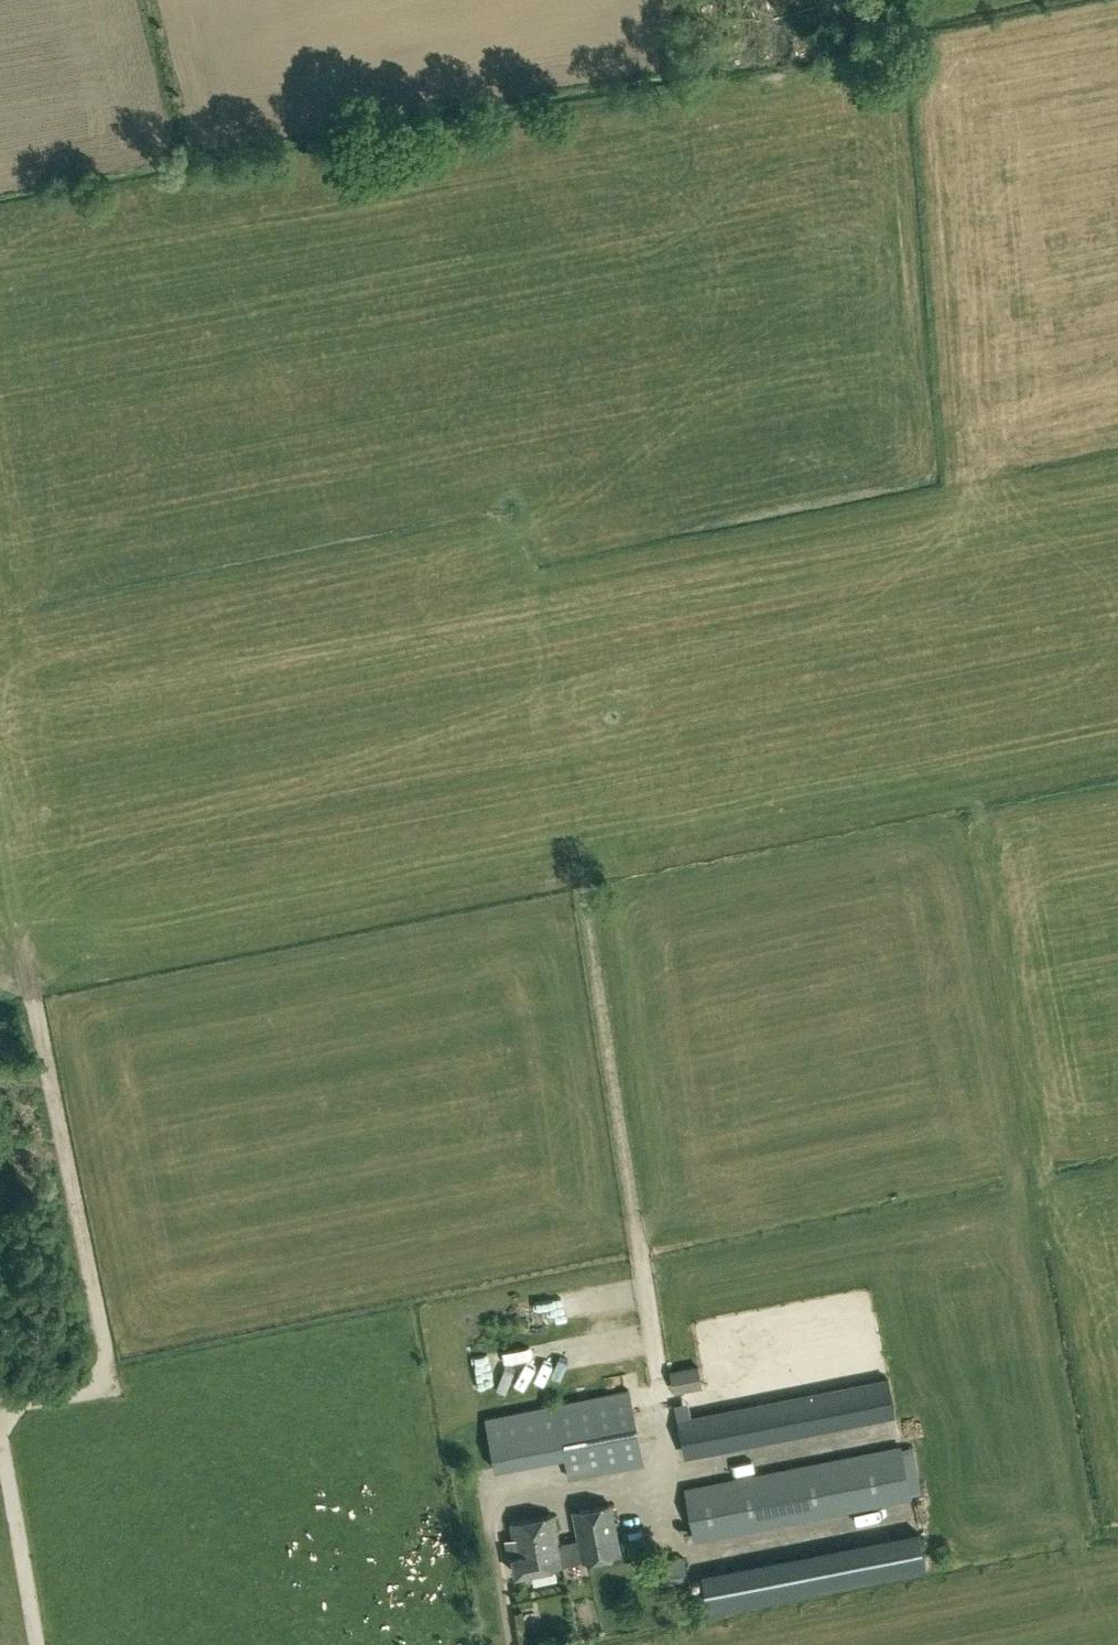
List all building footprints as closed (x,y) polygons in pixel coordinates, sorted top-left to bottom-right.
[(542,1363),(537,1339),(464,1354),(469,1379),(542,1363)] [(662,1367),(668,1388),(698,1380),(692,1359),(662,1367)] [(689,1401),(675,1404),(685,1457),(896,1415),(888,1375),(692,1414),(689,1401)] [(569,1477),(644,1463),(629,1388),(485,1416),(496,1468),(564,1455),(569,1477)] [(809,1455),(809,1444),(786,1445),(786,1456),(809,1455)] [(910,1491),(906,1470),(901,1445),(686,1487),(695,1541),(912,1499),(910,1491)] [(917,1468),(906,1470),(910,1491),(921,1489),(917,1468)] [(505,1538),(508,1557),(513,1556),(516,1573),(564,1563),(582,1560),(620,1552),(610,1503),(574,1510),(579,1538),(565,1540),(559,1541),(554,1515),(511,1523),(513,1537),(505,1538)] [(703,1572),(710,1610),(927,1567),(920,1530),(703,1572)] [(683,1556),(654,1562),(659,1584),(688,1579),(683,1556)]
